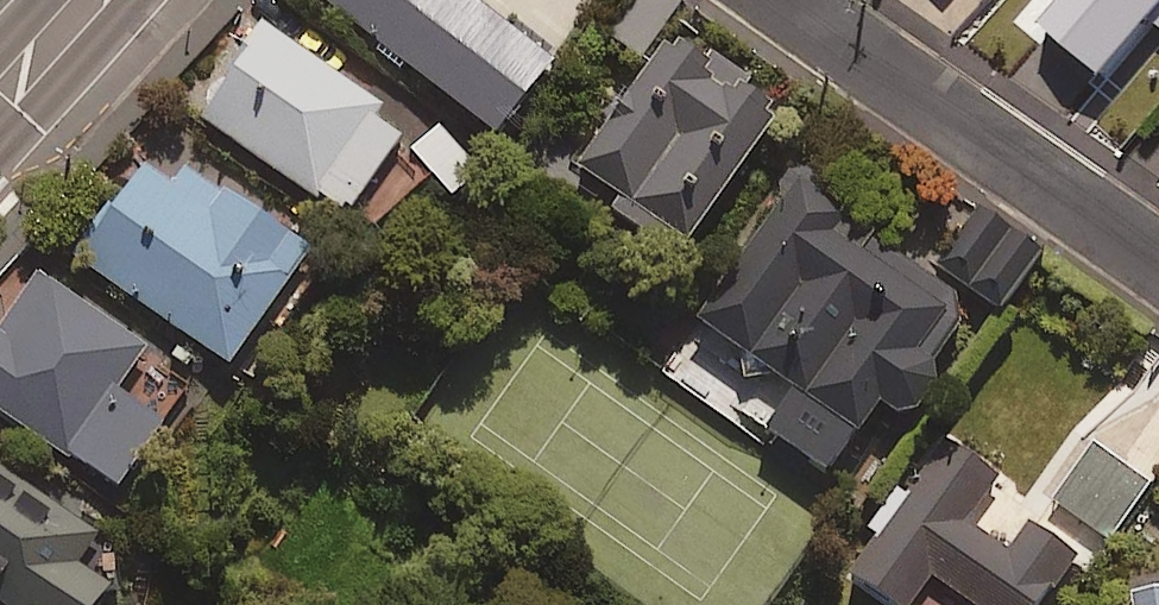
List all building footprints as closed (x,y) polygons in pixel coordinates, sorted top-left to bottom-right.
[(492,133),(558,51),(510,13),(503,22),(476,0),(325,0),(492,133)] [(598,31),(636,58),(678,0),(620,0),(598,31)] [(1123,39),(1158,0),(1080,0),(1123,39)] [(315,191),(345,212),(398,138),(369,117),(375,109),(259,26),(195,115),(310,198),(315,191)] [(776,112),(666,34),(571,167),(616,199),(608,210),(673,257),(776,112)] [(1156,110),(1101,59),(1062,101),(1117,152),(1156,110)] [(478,170),(437,126),(409,153),(451,196),(478,170)] [(306,255),(154,146),(74,257),(225,367),(306,255)] [(860,231),(792,183),(692,326),(793,397),(766,434),(824,475),(877,399),(896,413),(965,315),(855,238),(860,231)] [(1039,253),(976,212),(939,268),(1001,309),(1039,253)] [(161,424),(114,392),(144,348),(34,275),(0,327),(0,413),(117,490),(161,424)] [(846,577),(886,604),(925,604),(939,586),(966,604),(1038,604),(1072,557),(1025,524),(1006,552),(963,523),(994,479),(940,441),(846,577)] [(1146,487),(1092,448),(1052,503),(1106,542),(1146,487)] [(106,582),(82,566),(102,536),(0,468),(0,604),(90,604),(106,582)] [(1151,575),(1129,604),(1158,604),(1158,581),(1151,575)]
